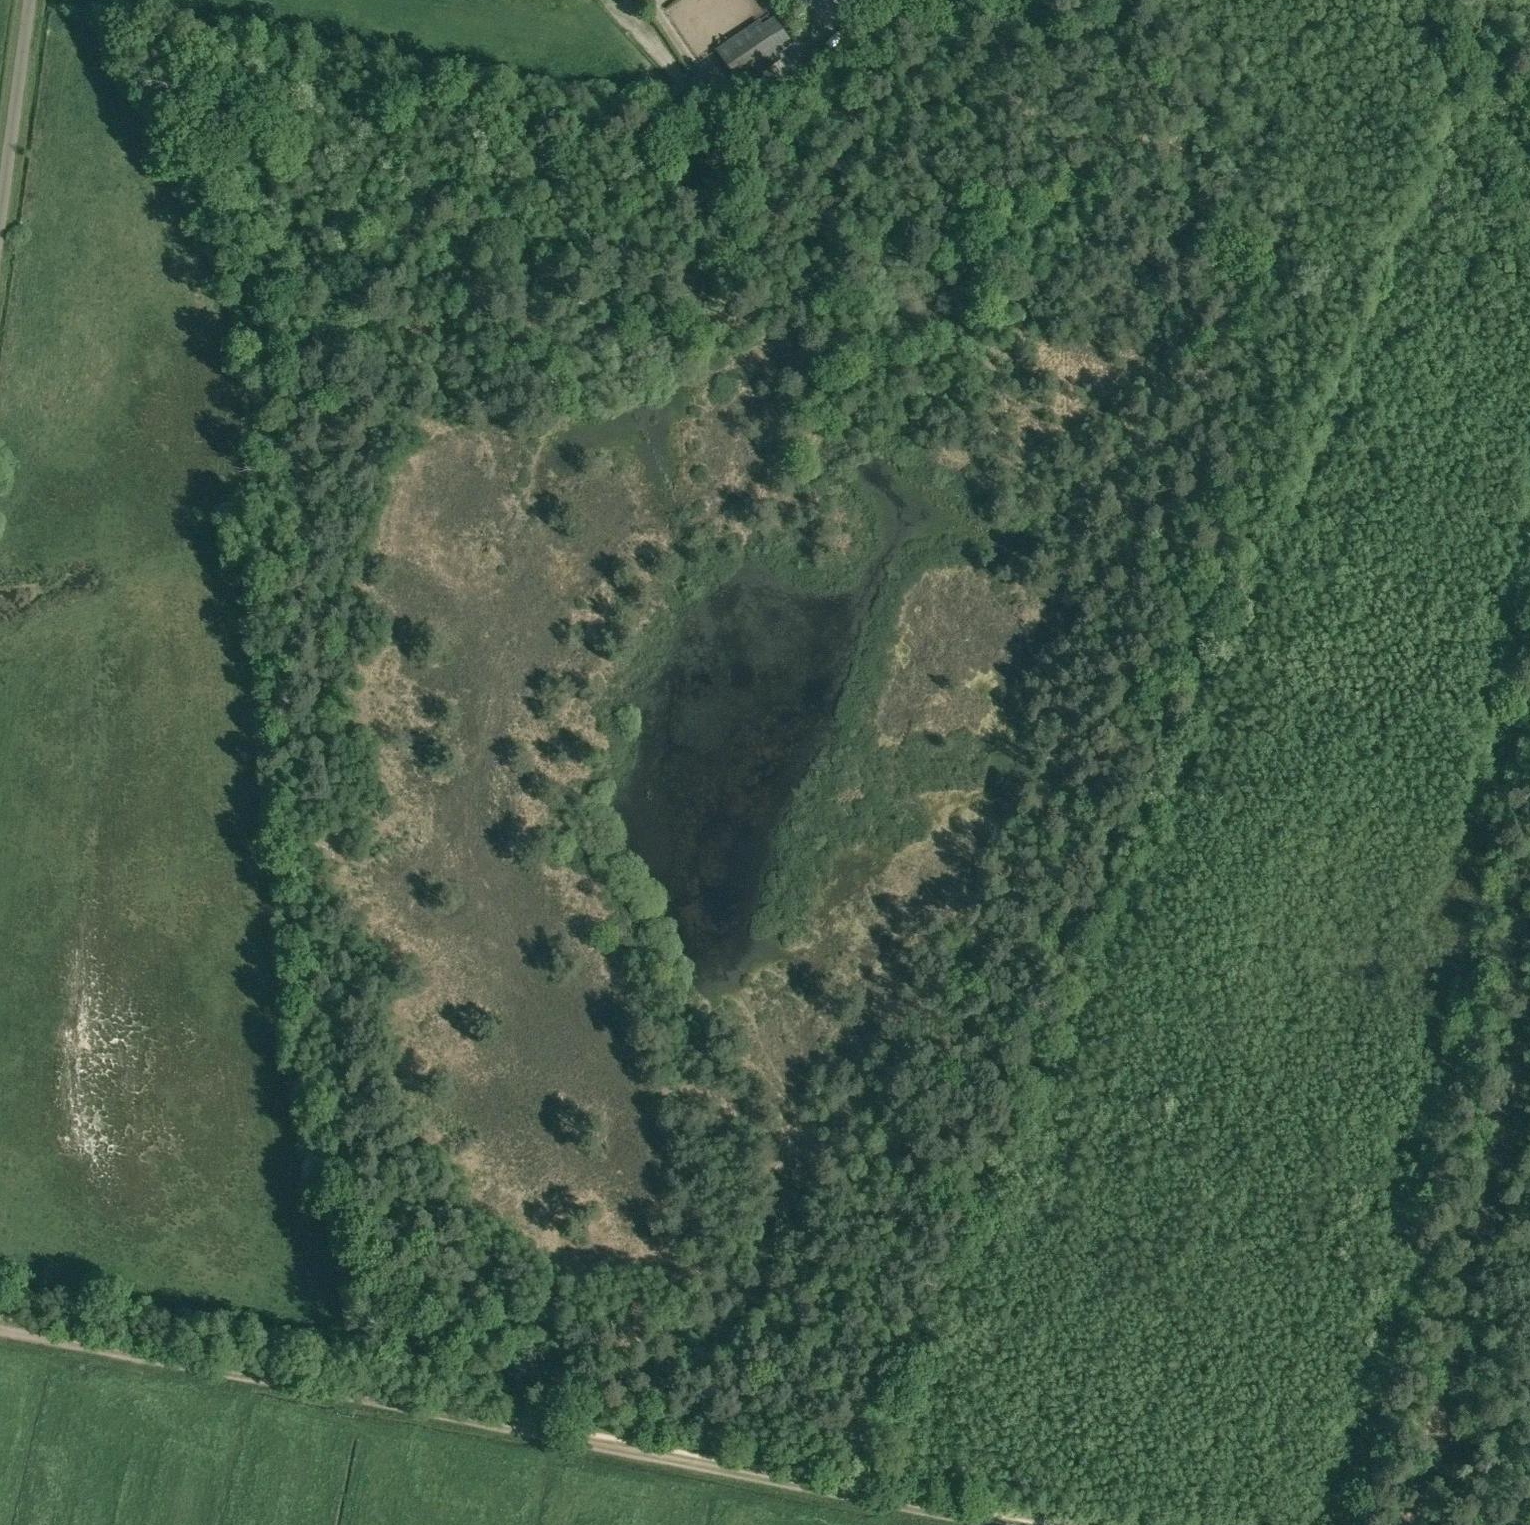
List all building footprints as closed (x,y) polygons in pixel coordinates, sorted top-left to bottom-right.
[(736,79),(779,48),(759,19),(717,48),(736,79)]
